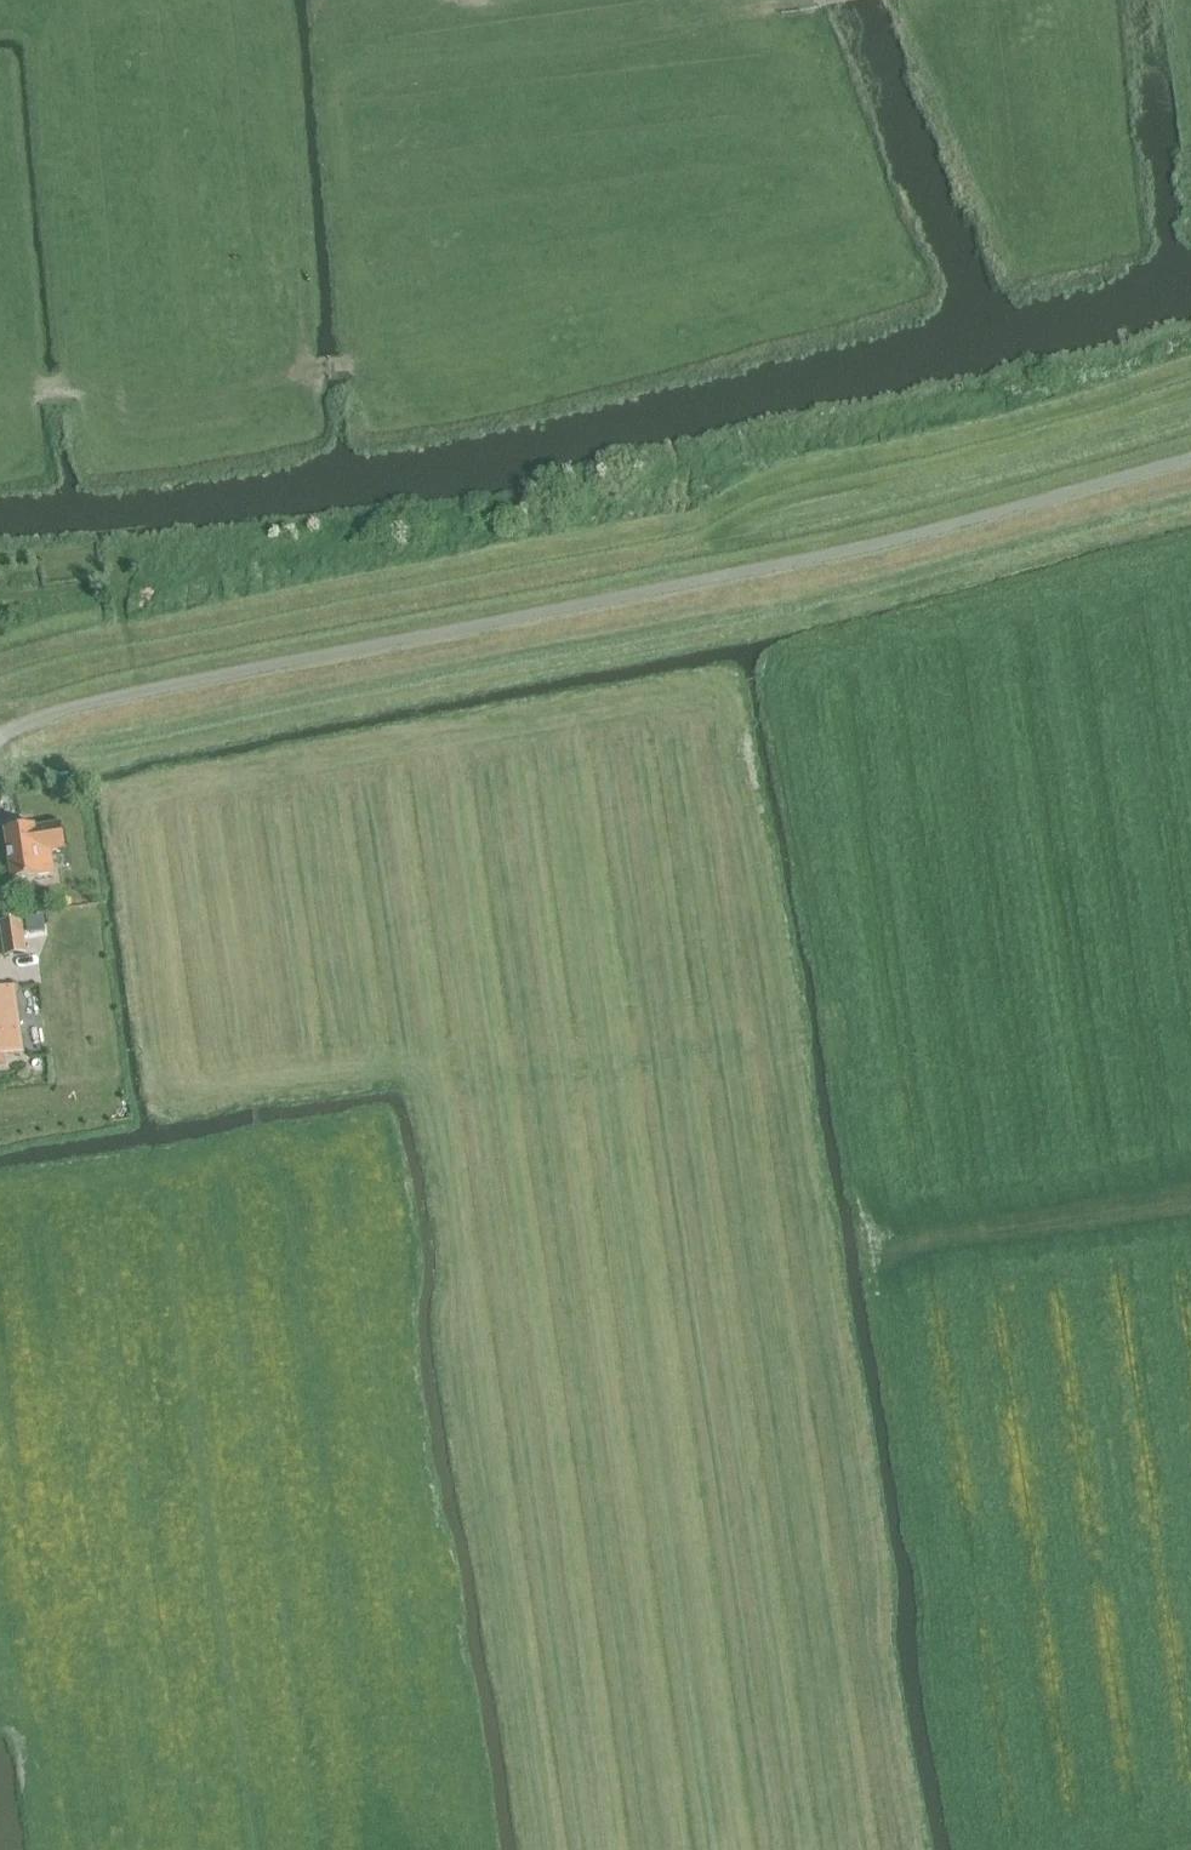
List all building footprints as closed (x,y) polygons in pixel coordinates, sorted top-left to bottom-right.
[(5,831),(12,881),(55,875),(51,850),(64,848),(60,824),(35,828),(34,827),(5,831)] [(24,936),(21,919),(0,923),(0,932),(1,940),(24,936)] [(24,936),(1,940),(4,957),(27,955),(24,936)] [(15,987),(0,989),(0,1069),(6,1069),(4,1056),(24,1053),(15,987)]
